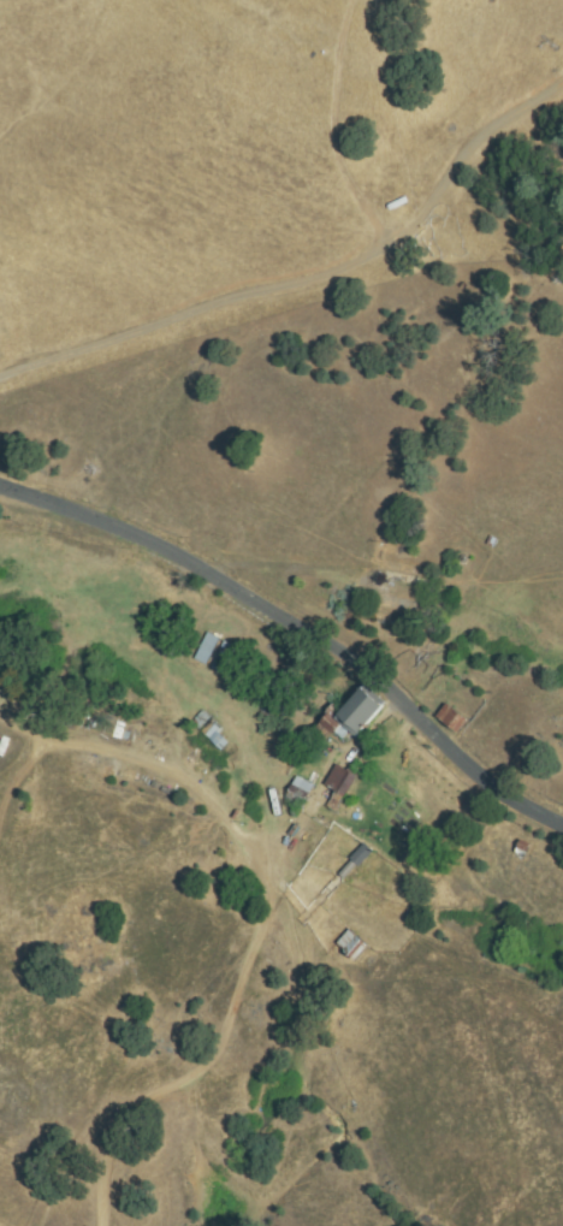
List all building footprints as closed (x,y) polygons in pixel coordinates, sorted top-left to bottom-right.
[(207,634),(218,640),(206,664),(196,659),(207,634)] [(226,642),(236,648),(223,674),(212,668),(226,642)] [(385,706),(355,738),(348,730),(340,738),(333,730),(325,739),(314,728),(334,707),(342,713),(366,688),(385,706)] [(446,705),(466,719),(457,732),(438,717),(446,705)] [(202,712),(208,718),(198,729),(192,723),(202,712)] [(221,740),(217,746),(202,732),(213,722),(215,724),(213,727),(218,732),(215,733),(221,740)] [(337,790),(326,784),(337,765),(355,777),(337,806),(330,802),(337,790)] [(295,782),(309,790),(301,807),(285,799),(295,782)] [(372,853),(343,878),(339,873),(354,860),(351,858),(365,846),(372,853)] [(339,944),(349,932),(366,948),(356,959),(339,944)]
